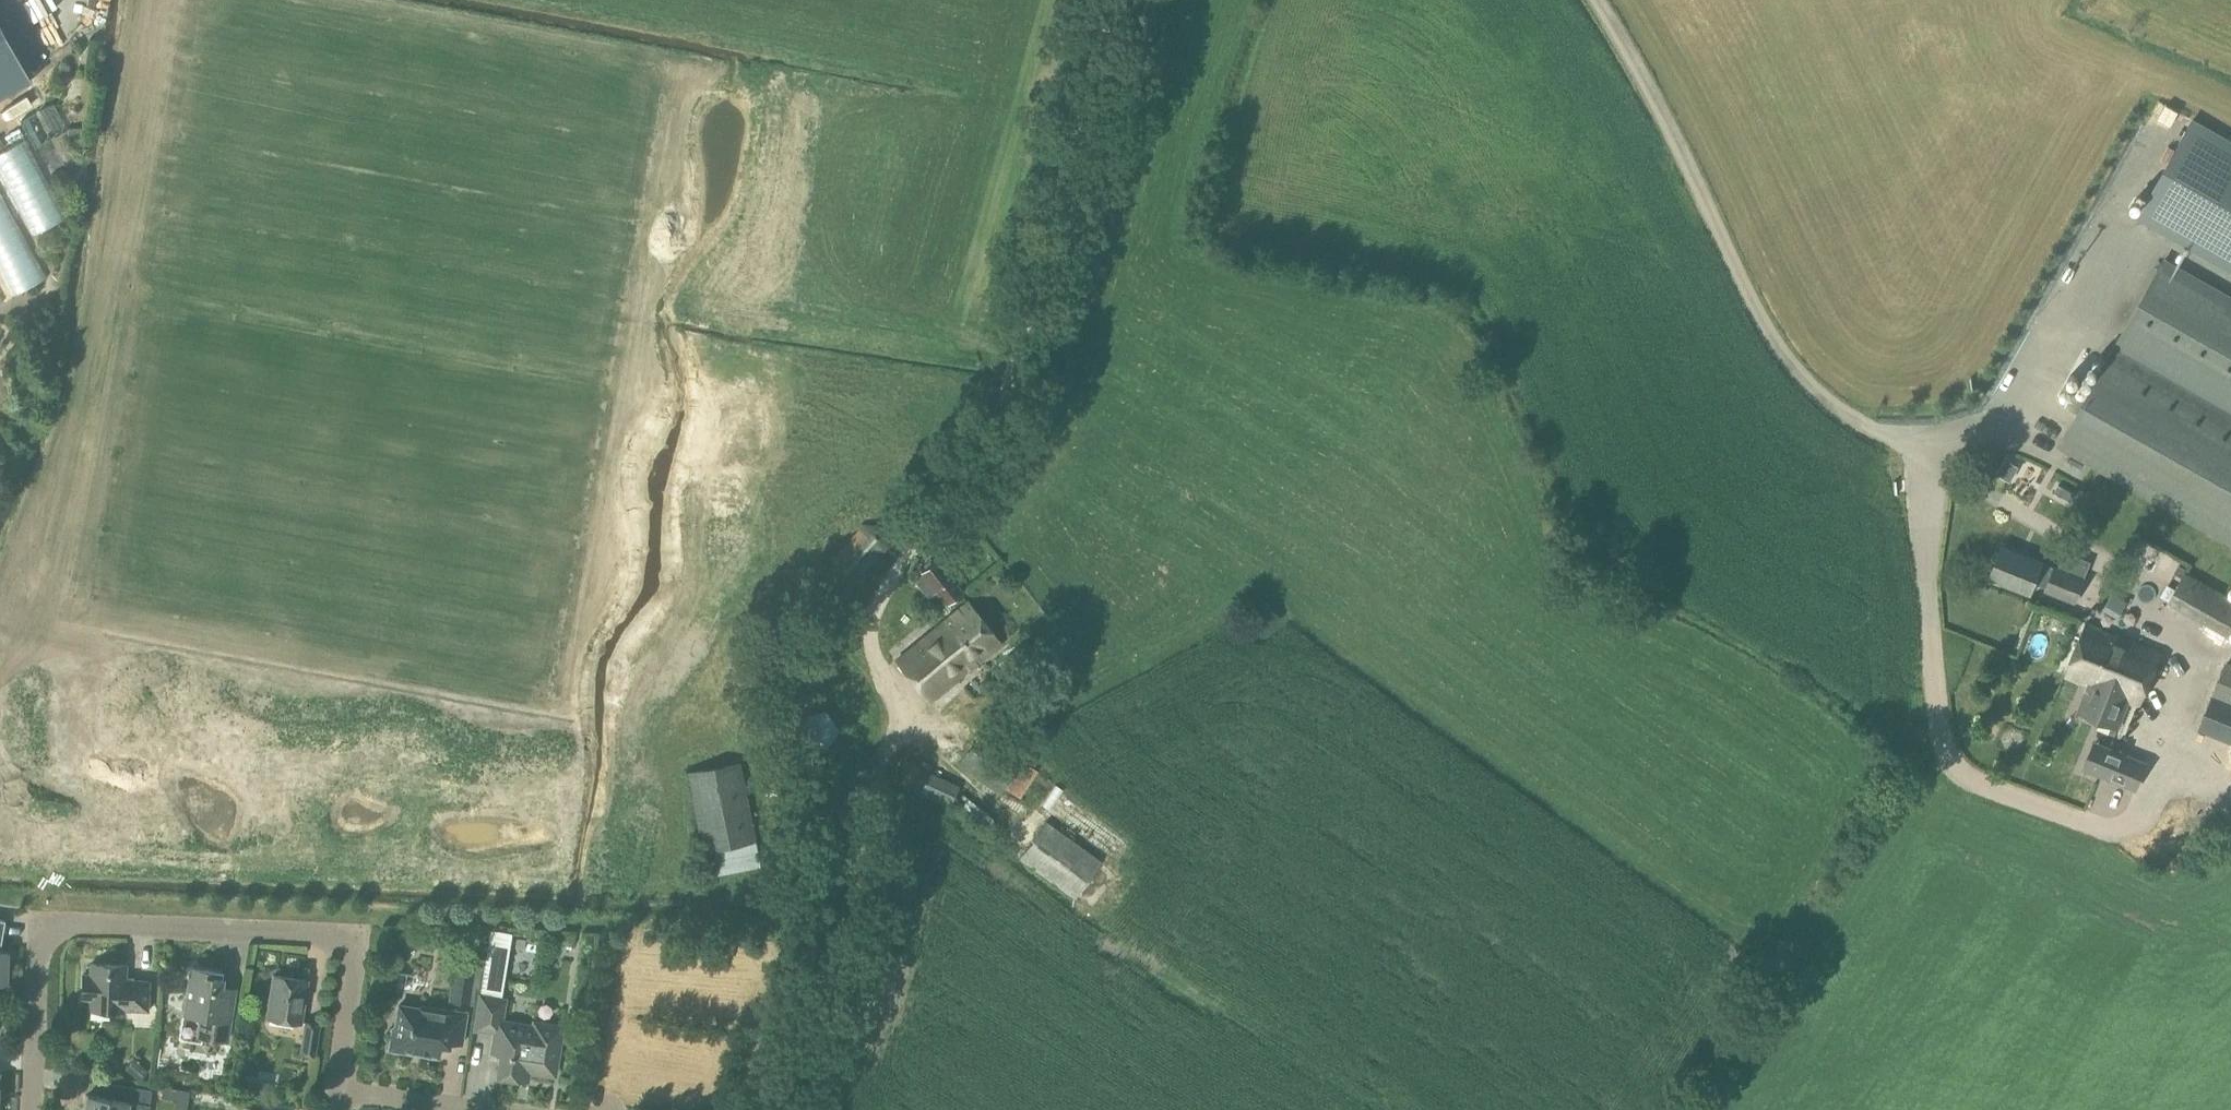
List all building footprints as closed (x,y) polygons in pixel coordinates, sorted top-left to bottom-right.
[(31,79),(0,22),(0,96),(31,79)] [(2215,132),(2194,120),(2138,219),(2230,271),(2230,141),(2215,132)] [(2164,258),(2058,448),(2230,545),(2230,296),(2164,258)] [(847,581),(859,581),(887,544),(886,534),(875,525),(864,525),(863,526),(835,562),(837,572),(847,581)] [(2087,577),(2056,564),(2055,566),(2004,546),(1991,577),(2031,593),(2035,582),(2047,587),(2045,591),(2077,603),(2087,577)] [(922,572),(922,573),(923,574),(916,580),(929,597),(936,591),(947,603),(947,604),(951,600),(955,605),(958,601),(955,597),(963,591),(938,560),(922,572)] [(2186,571),(2169,602),(2229,635),(2230,632),(2230,597),(2186,571)] [(969,603),(896,660),(929,702),(1001,644),(969,603)] [(2087,624),(2067,675),(2089,684),(2078,711),(2119,728),(2130,701),(2140,705),(2162,653),(2087,624)] [(2227,661),(2199,730),(2230,743),(2230,663),(2227,661)] [(959,766),(1001,794),(1005,787),(1020,797),(1038,770),(1023,760),(1027,754),(986,726),(959,766)] [(2095,742),(2085,768),(2135,789),(2146,762),(2095,742)] [(806,788),(826,786),(821,749),(801,752),(806,788)] [(896,781),(951,807),(961,785),(906,759),(896,781)] [(687,771),(703,851),(704,851),(709,876),(762,865),(757,840),(741,761),(687,771)] [(1047,820),(1019,858),(1075,898),(1102,860),(1047,820)] [(1,951),(6,919),(0,918),(0,984),(8,984),(9,952),(1,951)] [(455,962),(449,999),(475,1002),(478,985),(480,985),(483,966),(455,962)] [(126,980),(127,965),(92,963),(91,974),(84,974),(83,1000),(90,1000),(90,1005),(110,1006),(110,1010),(125,1011),(125,1009),(149,1010),(150,981),(126,980)] [(224,972),(192,967),(185,1013),(202,1016),(199,1036),(228,1041),(233,1010),(219,1008),(224,972)] [(302,1022),(308,980),(275,975),(268,1017),(302,1022)] [(502,1052),(498,1075),(528,1079),(529,1071),(555,1075),(563,1026),(535,1022),(534,1026),(502,1021),(506,999),(482,995),(477,1028),(496,1032),(494,1043),(495,1043),(497,1043),(502,1050),(502,1052)] [(442,1040),(463,1043),(468,1012),(440,1008),(439,1017),(422,1014),(419,1010),(401,1008),(401,1005),(400,1005),(397,1025),(394,1028),(391,1049),(439,1057),(442,1040)] [(320,1025),(306,1022),(301,1053),(316,1055),(320,1025)] [(86,1109),(148,1109),(151,1088),(122,1085),(120,1099),(88,1095),(86,1109)]
